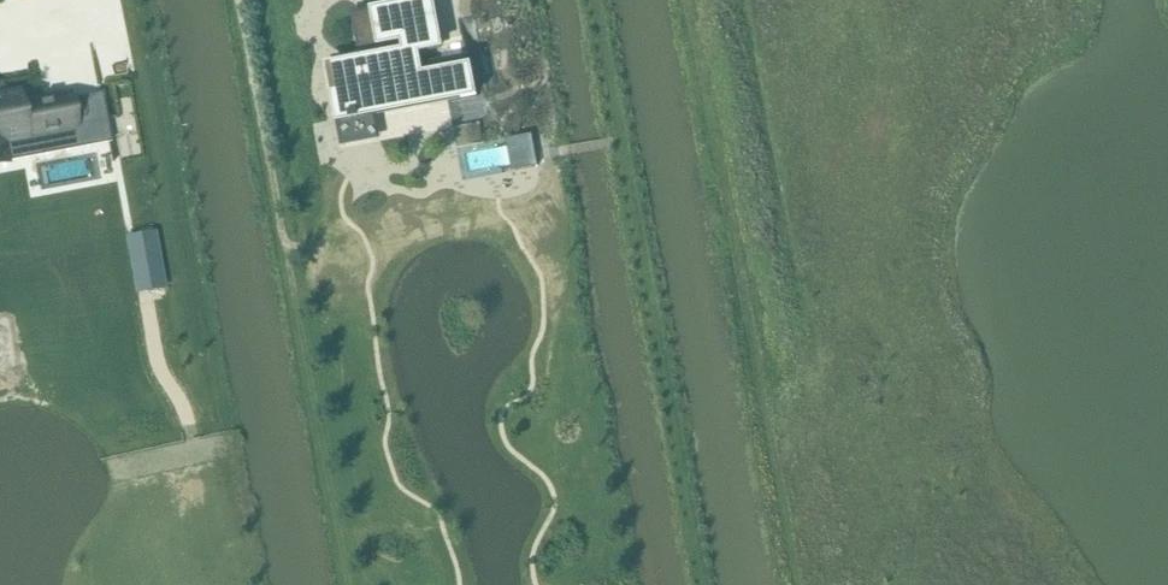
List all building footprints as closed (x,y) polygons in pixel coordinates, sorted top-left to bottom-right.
[(404,52),(327,67),(338,122),(349,120),(349,121),(357,120),(357,118),(426,105),(421,79),(442,75),(447,101),(474,95),(467,59),(464,43),(440,48),(432,8),(354,23),(359,49),(402,41),(404,52)] [(0,92),(0,167),(10,165),(9,160),(7,145),(30,141),(29,138),(79,129),(74,100),(72,91),(23,100),(21,88),(0,92)]
